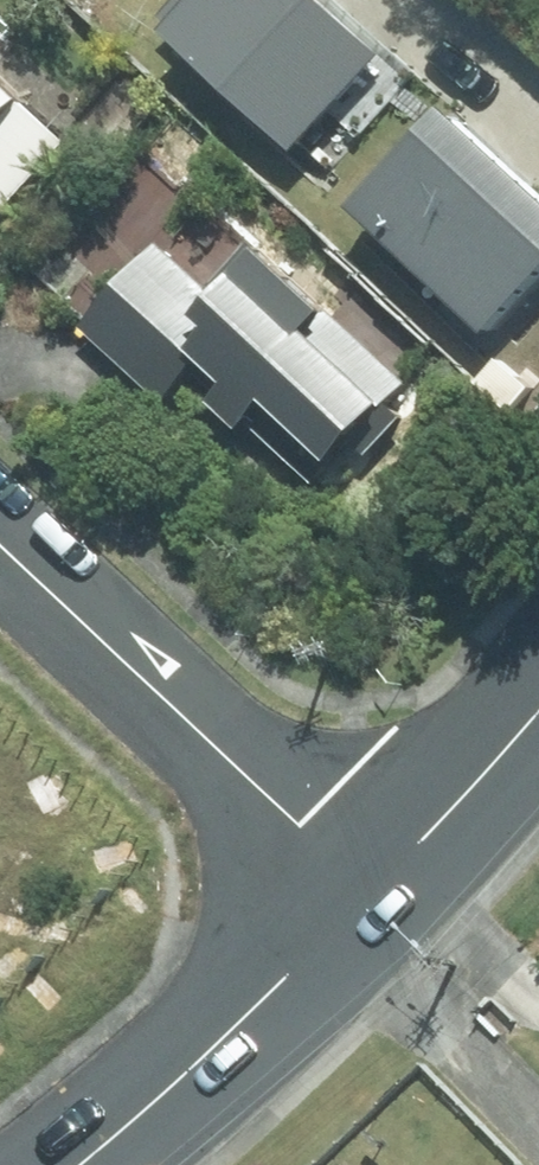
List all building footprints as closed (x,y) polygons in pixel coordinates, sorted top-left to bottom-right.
[(170,26),(182,37),(176,44),(305,163),(392,69),(316,0),(195,0),(170,26)] [(73,144),(0,77),(0,213),(5,218),(73,144)] [(436,144),(364,225),(498,348),(538,303),(538,237),(436,144)] [(215,294),(168,251),(93,334),(173,405),(209,367),(236,392),(220,410),(251,437),(257,430),(322,490),(361,447),(372,458),(407,422),(394,411),(414,390),(257,247),(215,294)] [(534,393),(504,364),(483,385),(515,413),(534,393)]
